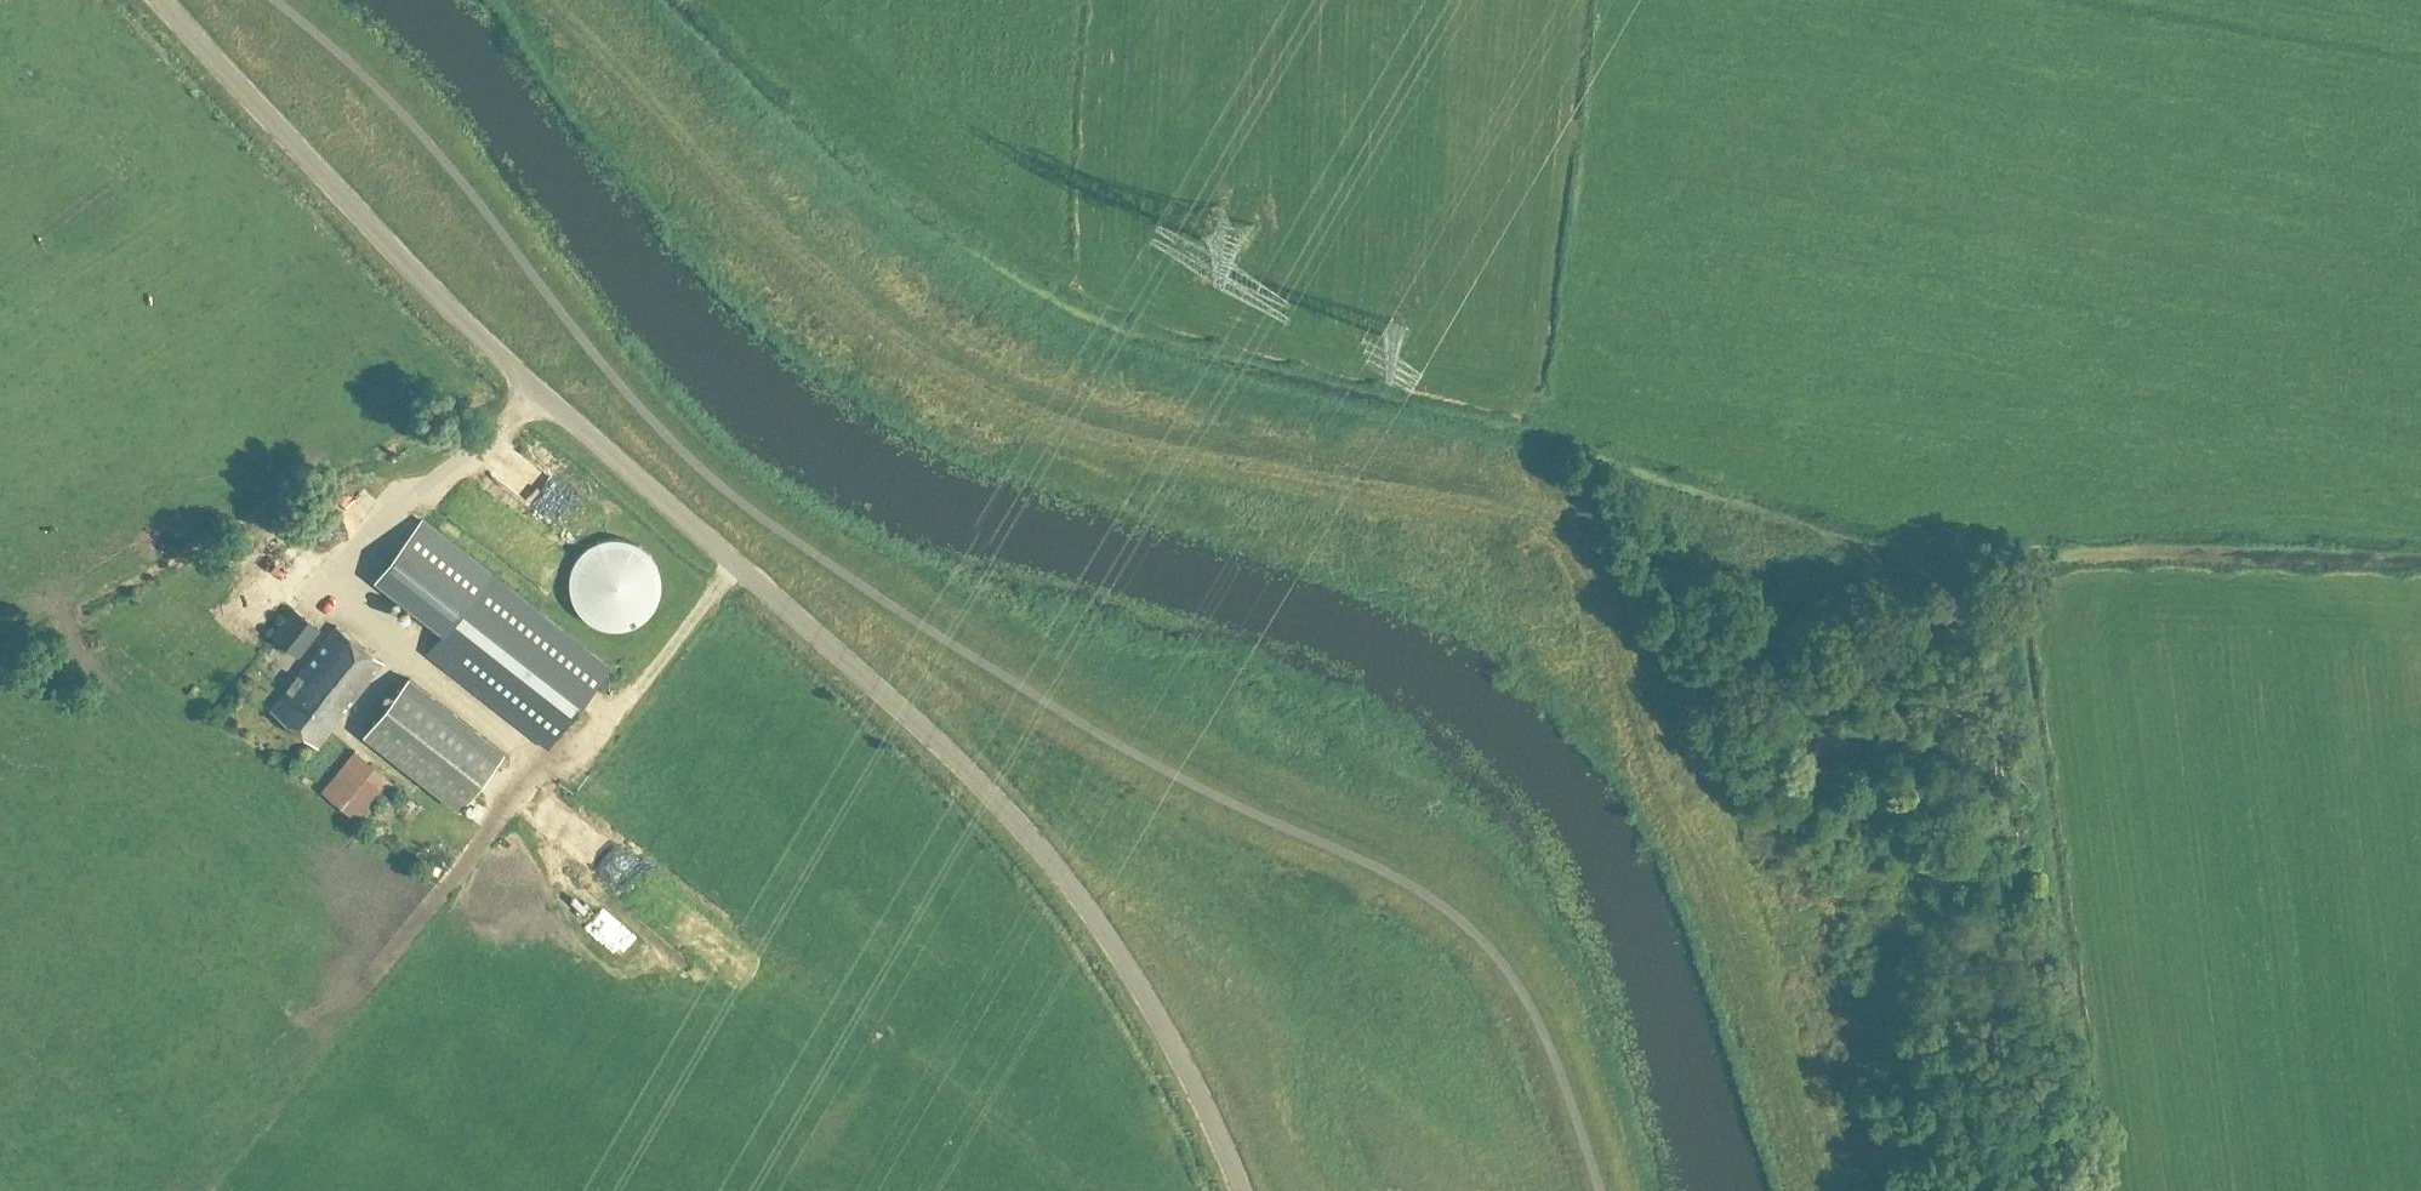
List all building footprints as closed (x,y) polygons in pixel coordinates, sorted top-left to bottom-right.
[(427,652),(547,746),(610,666),(422,519),(376,577),(444,631),(427,652)] [(573,601),(581,614),(592,622),(605,627),(618,628),(631,625),(643,619),(652,609),(659,597),(661,583),(659,569),(652,556),(642,545),(629,539),(615,536),(601,538),(587,545),(576,557),(570,571),(569,586),(573,601)] [(299,655),(320,628),(293,607),(272,634),(299,655)] [(317,746),(383,662),(336,625),(270,709),(317,746)] [(503,751),(409,677),(364,734),(458,808),(503,751)] [(355,749),(321,790),(359,822),(393,781),(355,749)]
